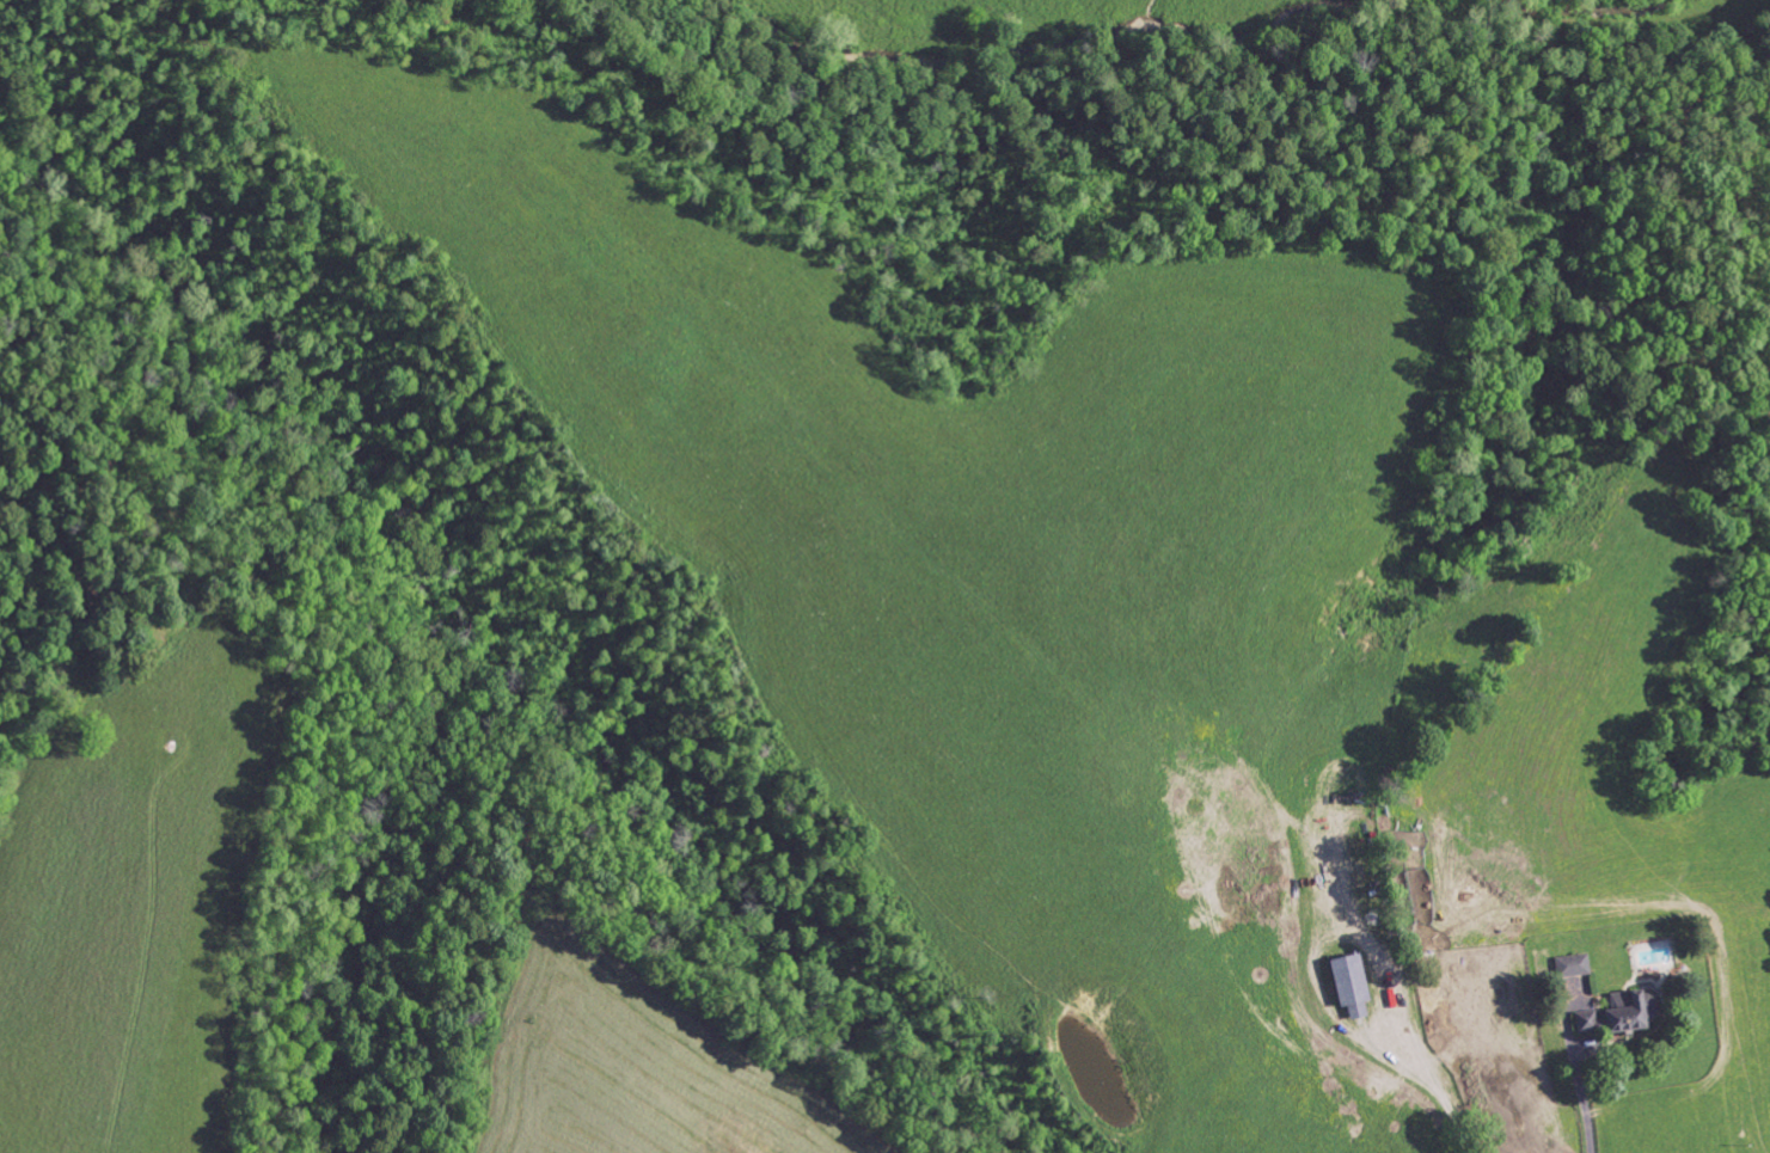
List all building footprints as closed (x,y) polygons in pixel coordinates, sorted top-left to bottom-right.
[(1367,1000),(1355,954),(1325,962),(1337,1008),(1344,1006),(1348,1021),(1365,1017),(1362,1002),(1367,1000)] [(1555,978),(1589,975),(1587,955),(1553,958),(1555,978)] [(1609,994),(1611,1010),(1600,1011),(1602,1034),(1642,1029),(1641,1023),(1654,1022),(1651,995),(1639,997),(1638,991),(1609,994)] [(1572,1013),(1574,1033),(1598,1031),(1596,1011),(1572,1013)]
